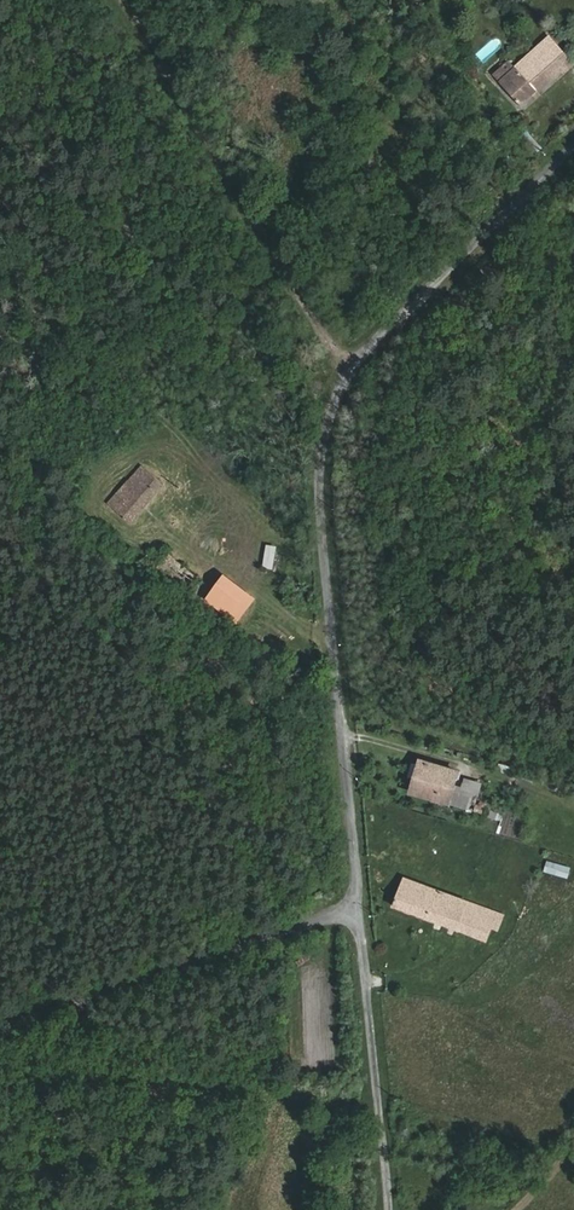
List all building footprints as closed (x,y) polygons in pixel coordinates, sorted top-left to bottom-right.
[(542,90),(563,114),(573,105),(573,62),(560,74),(542,90)] [(542,90),(560,74),(554,67),(536,83),(542,90)] [(129,474),(122,482),(130,489),(116,505),(137,523),(171,486),(150,468),(137,481),(129,474)] [(266,566),(280,568),(282,545),(268,544),(266,566)] [(194,593),(203,581),(177,560),(171,566),(161,559),(156,564),(194,593)] [(212,598),(241,620),(254,604),(226,581),(212,598)] [(425,767),(417,792),(451,805),(459,778),(425,767)] [(549,858),(545,870),(569,877),(573,866),(549,858)] [(441,924),(466,933),(477,905),(408,877),(403,888),(408,890),(401,907),(441,924)] [(315,895),(318,902),(331,897),(328,890),(315,895)] [(477,905),(466,933),(495,944),(506,917),(477,905)]
